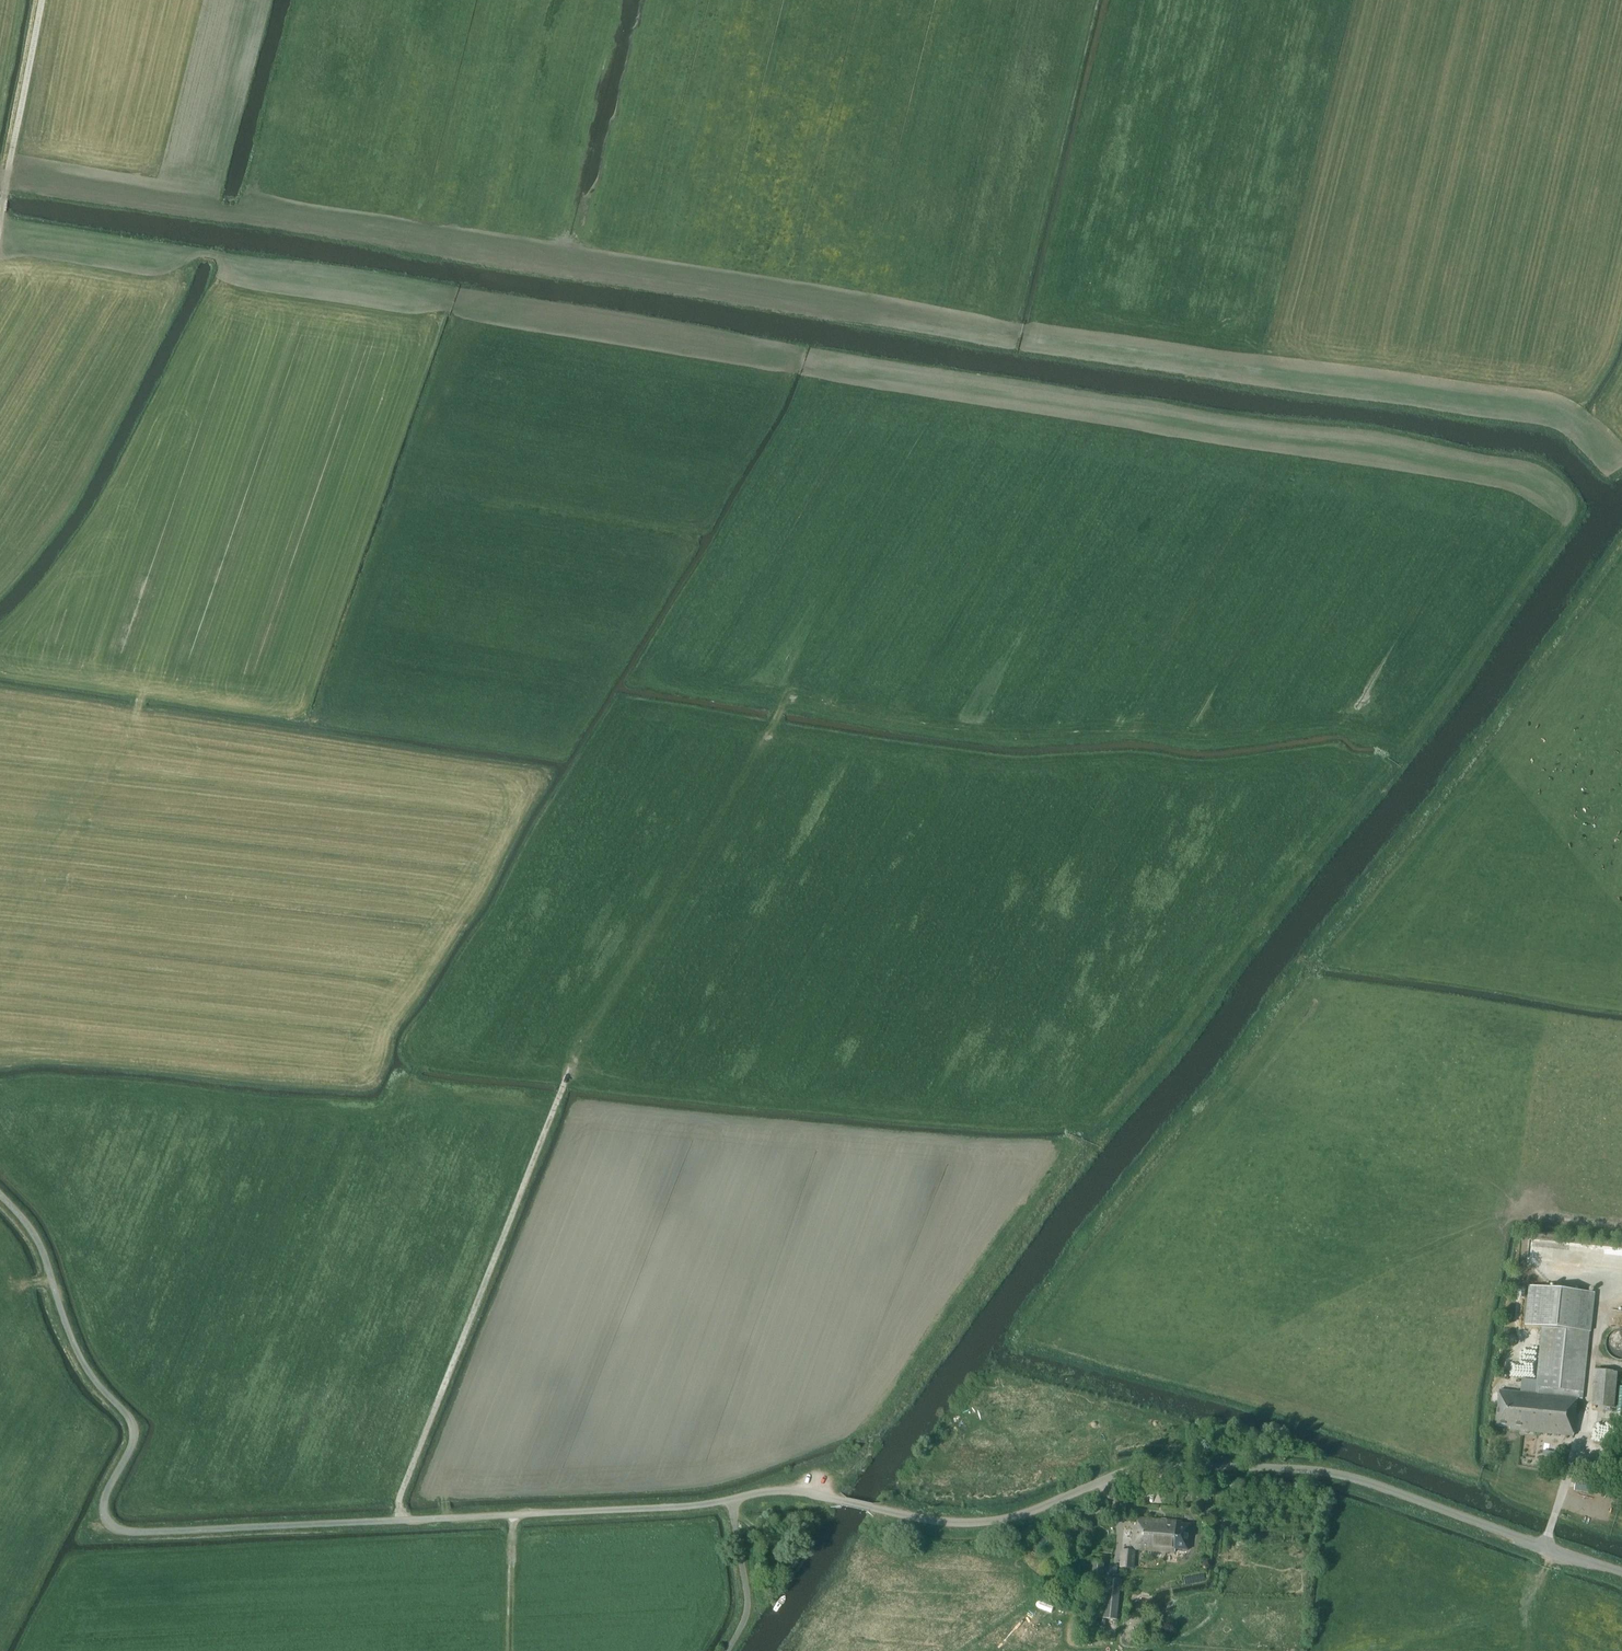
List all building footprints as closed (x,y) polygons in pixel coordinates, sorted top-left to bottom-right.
[(1499,1391),(1495,1426),(1509,1427),(1509,1429),(1524,1430),(1523,1432),(1573,1436),(1577,1399),(1582,1399),(1592,1293),(1529,1287),(1525,1326),(1541,1327),(1535,1394),(1499,1391)] [(1621,1360),(1621,1359),(1621,1329),(1620,1329),(1616,1330),(1612,1333),(1609,1335),(1607,1340),(1607,1345),(1608,1350),(1610,1354),(1613,1357),(1616,1359),(1621,1360)] [(1591,1405),(1614,1407),(1617,1372),(1594,1370),(1591,1405)] [(1574,1490),(1596,1494),(1598,1482),(1576,1479),(1574,1490)] [(1175,1553),(1175,1550),(1188,1551),(1190,1524),(1182,1523),(1183,1521),(1177,1520),(1137,1516),(1136,1527),(1133,1527),(1132,1547),(1129,1546),(1129,1550),(1121,1549),(1120,1568),(1134,1569),(1136,1550),(1175,1553)] [(1102,1578),(1103,1565),(1090,1564),(1089,1578),(1102,1578)] [(1107,1578),(1103,1618),(1098,1618),(1097,1628),(1105,1629),(1106,1619),(1117,1620),(1121,1580),(1107,1578)]
